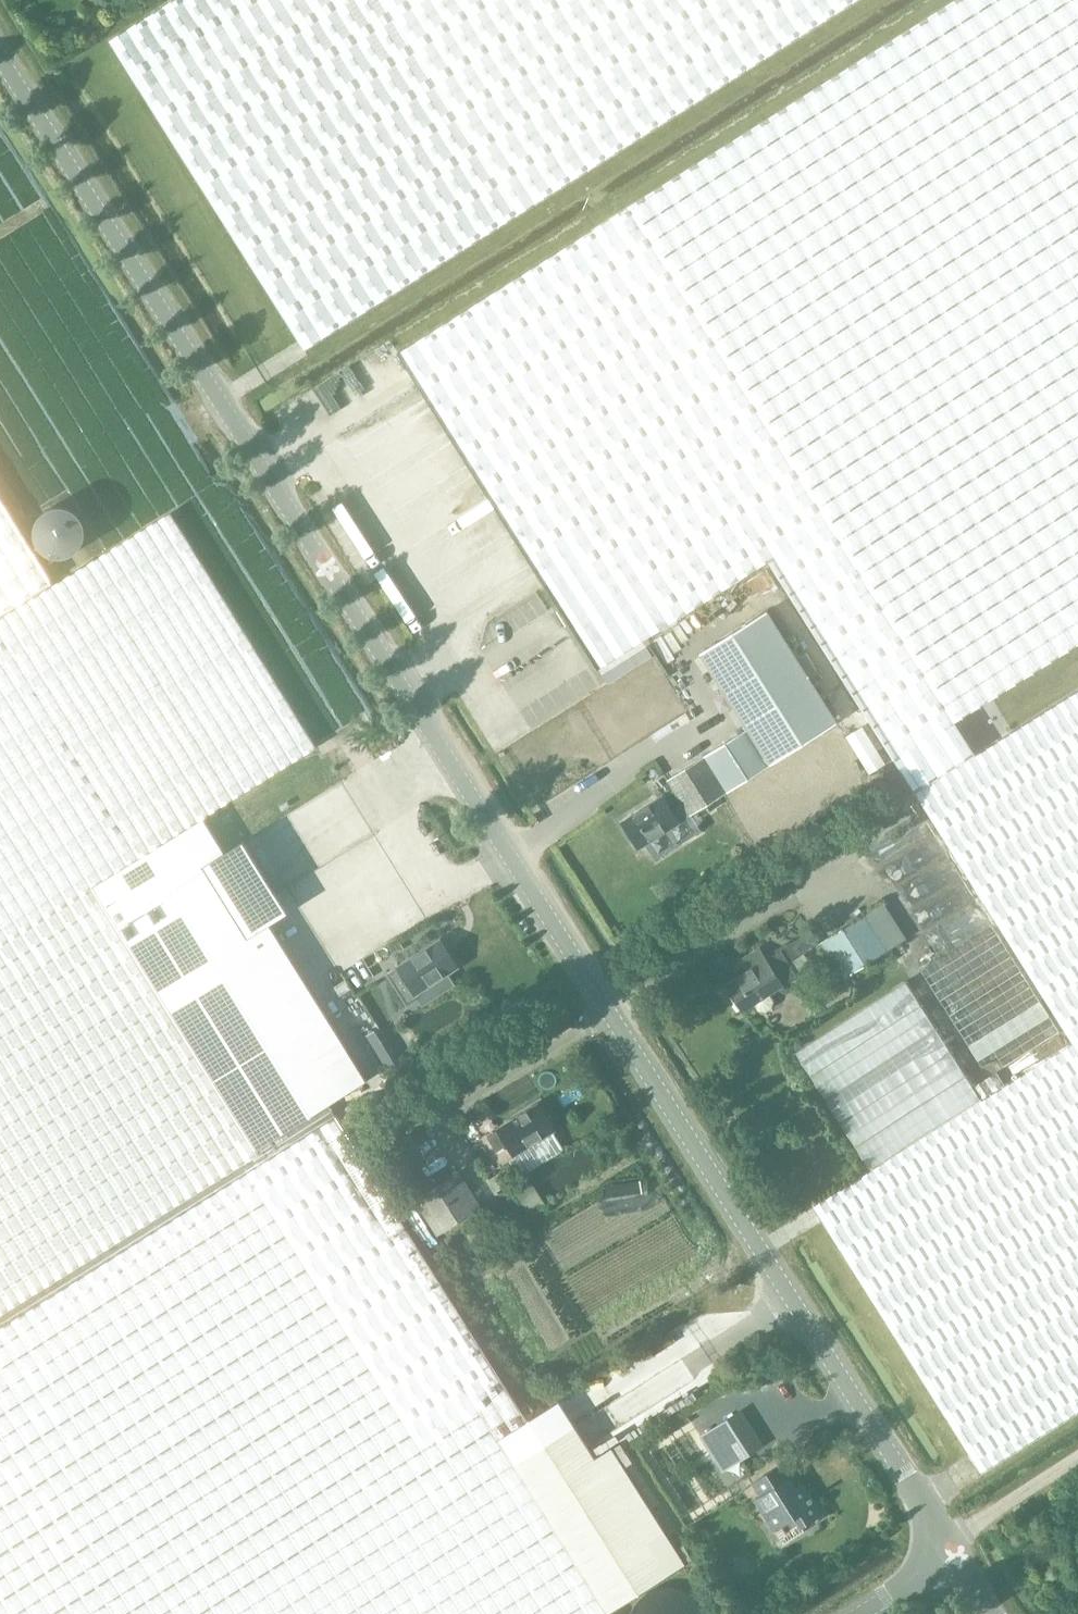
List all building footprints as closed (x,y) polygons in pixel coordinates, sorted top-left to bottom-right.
[(106,42),(302,349),(517,213),(854,0),(170,0),(106,42)] [(398,352),(598,668),(768,560),(894,760),(1077,643),(1077,0),(954,0),(398,352)] [(55,585),(0,498),(0,619),(55,585)] [(86,537),(86,531),(86,526),(85,522),(82,517),(79,514),(75,510),(72,508),(67,506),(62,505),(57,506),(52,507),(48,509),(44,512),(40,516),(38,520),(36,525),(35,530),(36,535),(37,540),(39,544),(42,548),(46,552),(50,554),(55,556),(60,556),(65,556),(70,555),(75,552),(78,549),(82,546),(84,541),(86,537)] [(269,926),(283,917),(271,898),(258,906),(203,818),(317,747),(170,513),(0,619),(0,1314),(257,1155),(255,1151),(366,1082),(269,926)] [(768,613),(701,655),(749,731),(748,731),(770,767),(838,724),(768,613)] [(915,792),(1073,1042),(813,1206),(980,1471),(1077,1409),(1077,690),(915,792)] [(690,817),(770,767),(748,731),(668,781),(675,792),(664,798),(663,797),(622,822),(637,848),(679,823),(672,812),(683,805),(690,817)] [(896,878),(943,853),(932,833),(886,859),(896,878)] [(778,878),(787,873),(784,867),(774,873),(778,878)] [(864,916),(887,952),(907,940),(884,903),(864,916)] [(844,979),(887,952),(864,916),(822,943),(844,979)] [(920,969),(977,1060),(993,1050),(1003,1066),(1058,1031),(991,924),(920,969)] [(447,973),(457,967),(439,939),(397,966),(398,967),(388,973),(408,1004),(418,998),(422,1004),(454,983),(447,973)] [(371,973),(386,962),(375,947),(360,957),(371,973)] [(769,994),(797,976),(782,951),(767,960),(760,949),(742,961),(749,971),(725,986),(741,1012),(754,1004),(758,1011),(765,1012),(771,1008),(773,1001),(769,994)] [(514,1156),(555,1130),(539,1104),(498,1130),(498,1131),(488,1138),(496,1152),(507,1145),(514,1156)] [(664,1532),(610,1447),(594,1458),(573,1426),(543,1445),(355,1146),(0,1369),(0,1613),(609,1613),(608,1612),(668,1574),(647,1542),(664,1532)] [(439,1236),(481,1209),(459,1173),(416,1200),(439,1236)] [(533,1180),(517,1188),(526,1209),(543,1201),(533,1180)] [(763,1445),(737,1405),(703,1426),(728,1467),(763,1445)] [(565,1412),(547,1423),(554,1434),(572,1423),(565,1412)] [(803,1530),(801,1527),(816,1518),(818,1522),(828,1516),(818,1501),(814,1503),(802,1484),(796,1487),(782,1464),(752,1483),(761,1496),(755,1500),(782,1544),(803,1530)] [(668,1588),(658,1590),(648,1593),(640,1600),(634,1608),(631,1613),(703,1613),(702,1610),(696,1601),(688,1594),(678,1590),(668,1588)]
